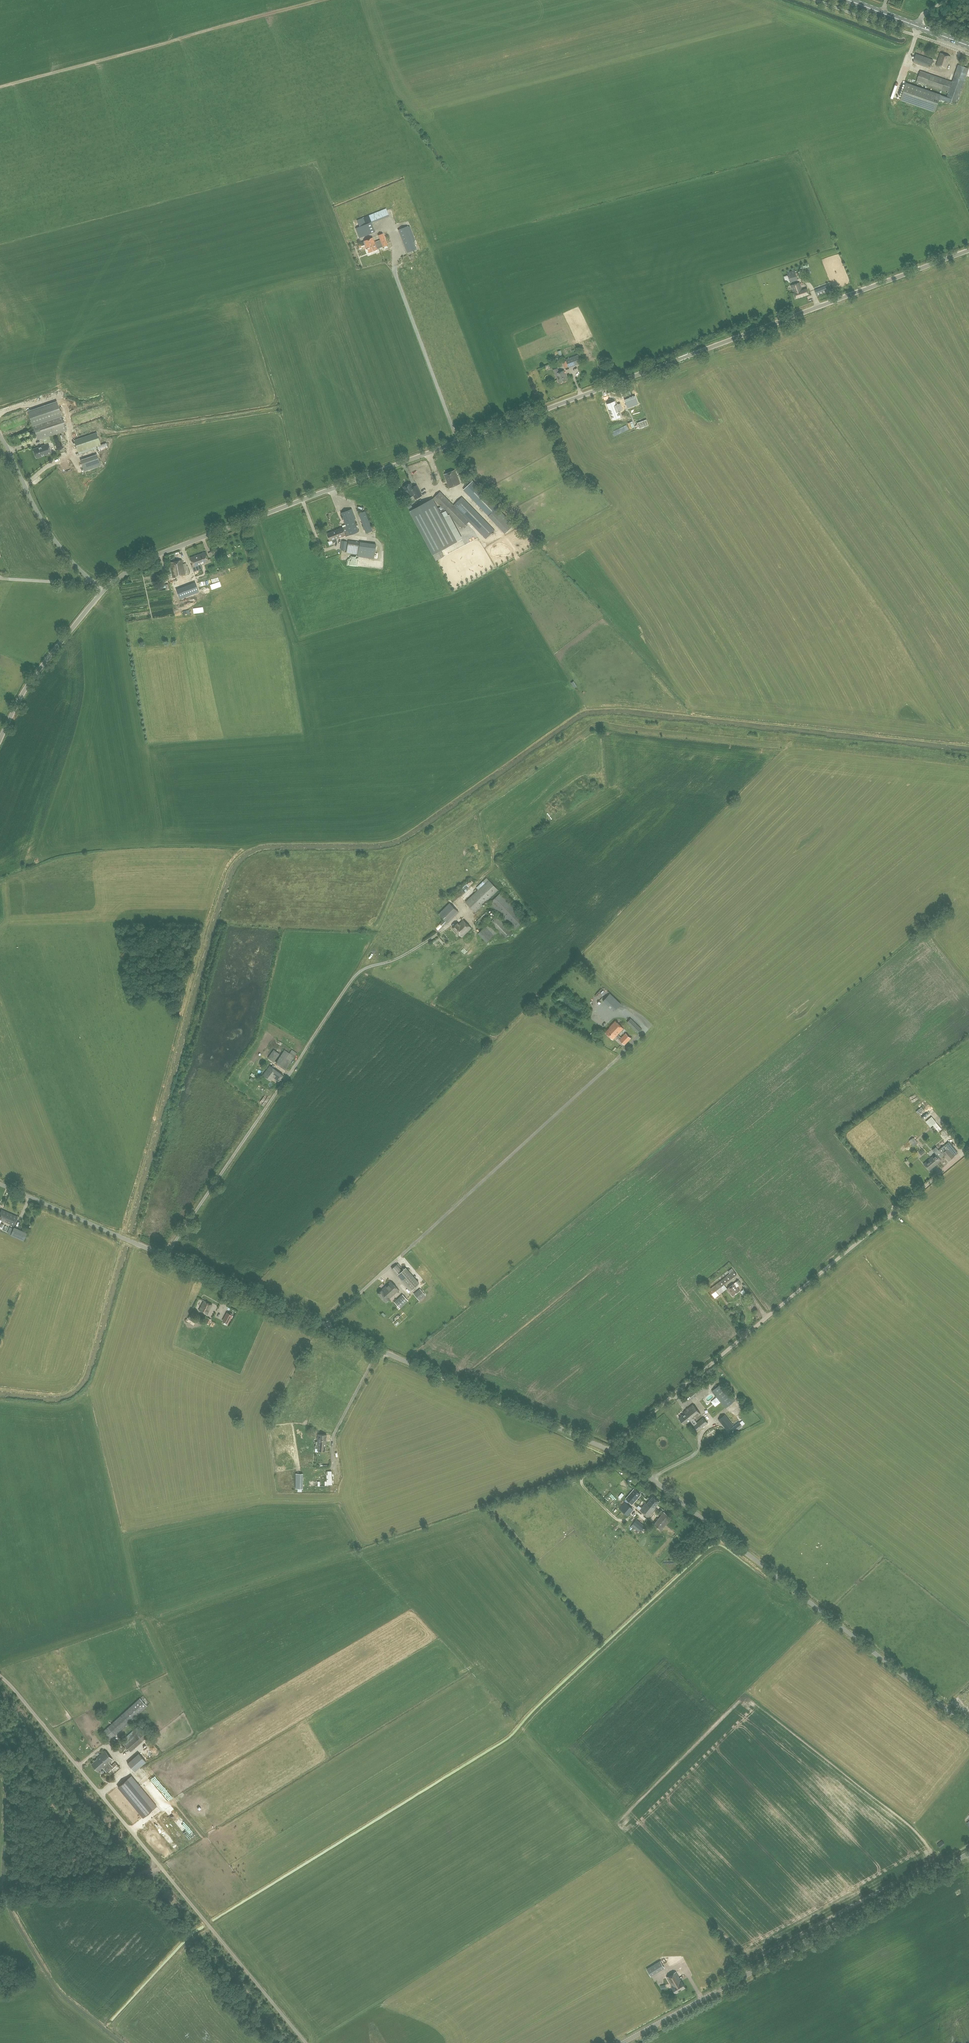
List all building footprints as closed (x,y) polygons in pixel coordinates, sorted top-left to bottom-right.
[(940,53),(936,65),(946,68),(950,56),(940,53)] [(933,59),(916,54),(912,62),(930,68),(933,59)] [(958,65),(952,81),(948,93),(945,100),(956,104),(968,68),(958,65)] [(948,93),(952,81),(920,70),(916,82),(945,91),(944,92),(948,93)] [(935,112),(940,95),(906,83),(900,100),(935,112)] [(375,231),(372,223),(389,216),(386,208),(357,220),(359,226),(356,228),(360,237),(375,231)] [(398,230),(407,252),(416,248),(408,226),(398,230)] [(380,240),(376,241),(375,242),(373,237),(364,241),(369,253),(377,249),(376,247),(382,245),(383,247),(388,245),(383,233),(378,235),(380,240)] [(787,273),(790,282),(798,280),(795,270),(787,273)] [(799,282),(791,285),(795,298),(809,294),(807,288),(802,290),(799,282)] [(816,290),(818,296),(832,291),(830,285),(816,290)] [(567,359),(569,367),(582,364),(579,355),(567,359)] [(556,374),(559,383),(567,380),(564,371),(559,372),(557,368),(553,370),(555,374),(556,374)] [(623,410),(620,403),(616,404),(615,401),(607,404),(612,419),(621,416),(619,411),(623,410)] [(34,427),(62,417),(58,404),(29,414),(34,427)] [(625,415),(627,419),(634,415),(632,411),(625,415)] [(633,430),(645,425),(643,418),(641,419),(641,416),(638,418),(639,420),(630,424),(633,430)] [(67,430),(62,417),(34,427),(38,440),(43,438),(45,444),(51,441),(49,436),(67,430)] [(100,445),(96,434),(99,433),(96,424),(72,433),(75,441),(78,452),(98,446),(99,451),(108,448),(106,442),(100,445)] [(51,452),(49,444),(34,449),(36,458),(45,455),(51,452)] [(98,452),(81,457),(84,466),(101,461),(98,452)] [(444,474),(450,488),(460,484),(455,470),(444,474)] [(465,490),(489,515),(488,516),(505,533),(514,525),(497,507),(498,507),(470,478),(464,483),(468,487),(465,490)] [(418,489),(415,491),(411,483),(404,487),(409,497),(414,495),(416,499),(422,495),(416,485),(416,486),(418,489)] [(462,528),(468,523),(455,509),(455,508),(469,522),(486,539),(491,534),(495,530),(462,497),(454,505),(440,492),(434,498),(462,528)] [(441,513),(433,499),(410,511),(434,555),(458,541),(443,512),(441,513)] [(348,530),(344,531),(345,535),(346,536),(359,531),(354,518),(356,517),(352,507),(341,511),(348,530)] [(372,530),(365,512),(359,514),(366,533),(372,530)] [(338,538),(345,535),(344,531),(342,527),(335,530),(325,534),(328,541),(330,540),(332,543),(336,542),(335,539),(338,537),(338,538)] [(347,552),(352,553),(357,554),(359,542),(348,540),(347,552)] [(205,552),(199,554),(190,557),(193,566),(197,564),(197,565),(203,563),(206,562),(205,561),(208,560),(205,552)] [(173,563),(176,576),(186,573),(182,557),(176,559),(177,562),(173,563)] [(475,912),(498,889),(489,880),(466,902),(475,912)] [(490,903),(515,929),(526,919),(501,892),(490,903)] [(448,922),(458,911),(450,903),(439,914),(444,919),(440,923),(443,926),(447,922),(448,922)] [(487,919),(490,922),(496,916),(494,913),(491,916),(486,911),(475,922),(479,927),(487,919)] [(459,924),(458,922),(453,927),(462,937),(471,928),(464,920),(459,924)] [(497,932),(489,923),(478,933),(487,942),(497,932)] [(641,1029),(631,1018),(627,1022),(638,1033),(641,1029)] [(621,1038),(618,1034),(623,1028),(615,1021),(609,1027),(610,1028),(605,1033),(613,1040),(616,1036),(625,1045),(631,1038),(626,1033),(621,1038)] [(274,1050),(268,1058),(274,1062),(280,1054),(274,1050)] [(286,1070),(294,1056),(297,1053),(292,1050),(289,1053),(284,1050),(276,1063),(286,1070)] [(270,1066),(263,1075),(271,1081),(273,1078),(278,1082),(283,1075),(270,1066)] [(933,1115),(927,1121),(932,1126),(937,1120),(933,1115)] [(909,1141),(913,1146),(917,1143),(913,1137),(909,1141)] [(941,1160),(940,1158),(944,1155),(948,1161),(958,1153),(949,1142),(939,1150),(942,1153),(938,1156),(936,1154),(930,1158),(936,1165),(941,1160)] [(929,1171),(936,1165),(930,1158),(923,1164),(929,1171)] [(14,1225),(18,1217),(2,1210),(0,1214),(0,1219),(14,1225)] [(19,1252),(23,1240),(4,1234),(0,1245),(0,1246),(19,1252)] [(419,1283),(408,1271),(405,1267),(402,1270),(397,1264),(392,1268),(411,1290),(419,1283)] [(728,1271),(730,1274),(708,1290),(716,1300),(720,1297),(716,1291),(737,1275),(734,1271),(731,1268),(728,1271)] [(739,1280),(727,1288),(732,1296),(740,1291),(736,1285),(738,1284),(738,1285),(741,1284),(739,1280)] [(391,1281),(384,1287),(392,1296),(399,1290),(391,1281)] [(418,1302),(426,1295),(420,1289),(412,1296),(418,1302)] [(402,1294),(394,1302),(400,1308),(408,1300),(402,1294)] [(207,1314),(212,1304),(204,1300),(199,1310),(207,1314)] [(228,1313),(223,1321),(228,1323),(232,1315),(228,1313)] [(735,1400),(721,1383),(712,1391),(726,1408),(735,1400)] [(685,1412),(679,1417),(685,1425),(690,1420),(698,1430),(708,1423),(703,1418),(697,1423),(694,1419),(700,1414),(693,1404),(684,1411),(685,1412)] [(718,1420),(727,1430),(733,1425),(725,1415),(718,1420)] [(318,1434),(318,1441),(318,1445),(316,1444),(315,1447),(318,1448),(318,1450),(325,1450),(325,1446),(326,1447),(326,1441),(326,1434),(318,1434)] [(633,1504),(641,1495),(634,1489),(626,1498),(633,1504)] [(655,1507),(659,1501),(653,1496),(647,1503),(646,1503),(640,1510),(649,1517),(656,1508),(655,1507)] [(661,1530),(671,1519),(664,1512),(654,1524),(661,1530)] [(637,1519),(633,1524),(641,1530),(645,1526),(637,1519)] [(109,1740),(147,1706),(140,1698),(103,1732),(109,1740)] [(139,1725),(135,1728),(133,1730),(121,1741),(131,1751),(148,1736),(139,1725)] [(125,1748),(120,1742),(115,1746),(121,1752),(125,1748)] [(109,1762),(113,1759),(105,1750),(98,1757),(99,1757),(92,1764),(98,1771),(103,1767),(111,1776),(121,1768),(116,1762),(112,1765),(109,1762)] [(146,1761),(139,1753),(127,1762),(135,1771),(146,1761)] [(131,1775),(118,1786),(143,1817),(157,1805),(131,1775)] [(157,1819),(153,1822),(176,1853),(180,1850),(157,1819)] [(673,1964),(705,1944),(701,1937),(699,1938),(698,1935),(669,1952),(671,1955),(668,1957),(673,1964)] [(664,1967),(660,1960),(646,1969),(651,1976),(664,1967)] [(675,1993),(685,1987),(676,1972),(666,1977),(675,1993)]
